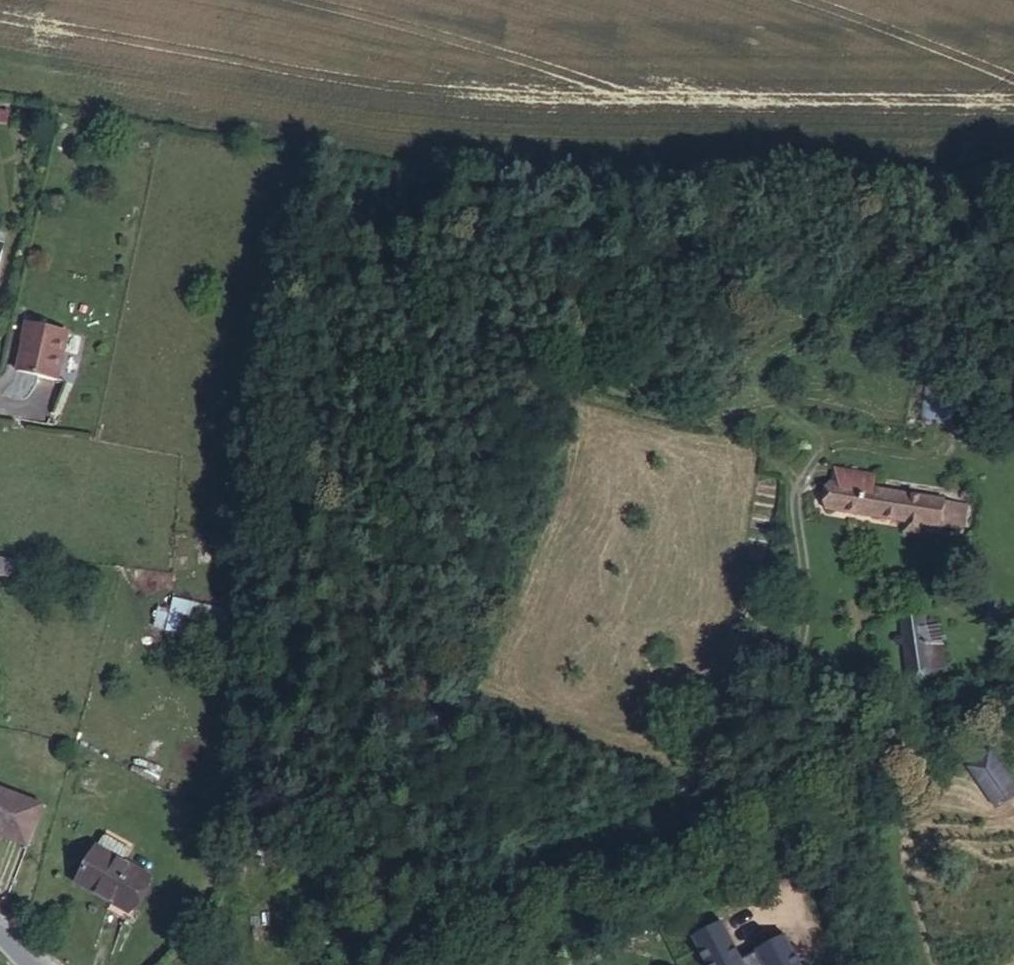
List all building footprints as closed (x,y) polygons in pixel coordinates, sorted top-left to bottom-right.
[(68,331),(29,323),(18,371),(57,380),(68,331)] [(963,393),(966,374),(946,370),(942,389),(929,387),(925,416),(970,424),(975,395),(963,393)] [(943,502),(944,501),(873,489),(875,476),(835,470),(829,509),(939,526),(940,525),(962,529),(966,506),(943,502)] [(18,578),(20,560),(0,558),(0,576),(18,578)] [(941,642),(939,625),(926,627),(924,615),(903,619),(910,674),(945,668),(942,641),(941,642)] [(222,643),(227,625),(187,616),(183,634),(222,643)] [(1013,792),(1013,786),(990,752),(969,767),(995,805),(1013,792)] [(28,846),(43,805),(0,789),(0,835),(28,846)] [(150,877),(123,862),(130,848),(104,834),(77,882),(130,912),(150,877)] [(791,934),(791,939),(733,939),(734,957),(816,958),(816,934),(791,934)]
